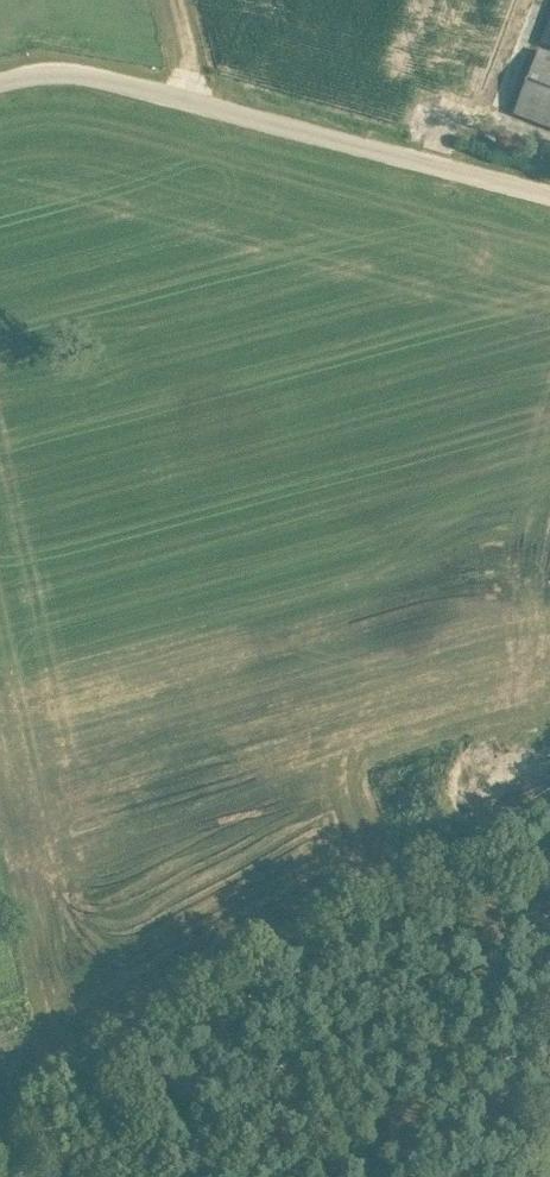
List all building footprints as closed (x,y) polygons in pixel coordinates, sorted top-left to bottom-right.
[(541,45),(549,48),(549,21),(541,45)] [(523,92),(514,114),(549,128),(549,57),(539,52),(523,92)]
